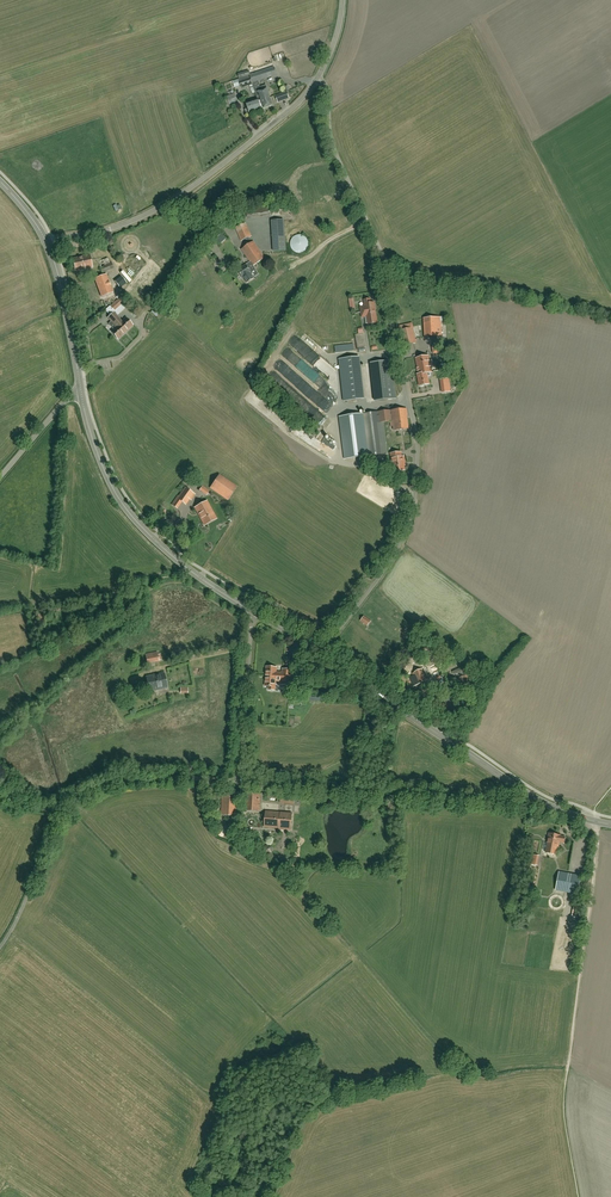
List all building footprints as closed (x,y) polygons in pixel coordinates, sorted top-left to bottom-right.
[(260,85),(258,81),(276,74),(274,67),(250,75),(251,78),(250,78),(252,83),(253,82),(256,92),(255,92),(258,99),(259,102),(270,98),(267,88),(259,91),(257,86),(260,85)] [(253,84),(253,82),(252,83),(250,78),(251,78),(250,75),(249,76),(249,75),(250,74),(249,71),(238,74),(239,78),(239,79),(242,88),(253,84)] [(287,92),(275,96),(278,102),(289,98),(287,92)] [(259,102),(262,110),(273,106),(270,98),(259,102)] [(250,114),(262,110),(259,102),(258,99),(246,103),(248,109),(245,110),(247,114),(250,113),(250,114)] [(288,235),(287,218),(269,219),(270,236),(288,235)] [(236,228),(242,241),(252,237),(246,223),(236,228)] [(282,262),(293,254),(284,241),(281,243),(275,234),(258,246),(274,269),(282,263),(282,262)] [(308,248),(308,247),(308,246),(309,244),(309,242),(308,241),(308,239),(307,238),(306,237),(305,236),(304,236),(302,235),(301,235),(298,235),(297,235),(296,235),(294,236),(293,237),(292,238),(291,240),(291,241),(290,243),(290,244),(290,246),(291,247),(291,248),(292,249),(293,251),(294,251),(296,253),(298,253),(299,253),(301,253),(302,253),(303,252),(304,252),(305,251),(307,249),(308,248)] [(206,245),(211,254),(218,251),(213,241),(206,245)] [(251,268),(252,267),(252,266),(253,266),(264,258),(253,241),(242,249),(251,262),(248,264),(251,268)] [(73,259),(75,271),(92,267),(89,255),(73,259)] [(99,268),(102,274),(114,268),(111,262),(110,263),(108,258),(102,260),(104,265),(99,268)] [(256,269),(253,266),(252,266),(252,267),(251,268),(248,264),(241,269),(242,270),(239,272),(243,278),(246,283),(254,278),(251,273),(256,270),(256,269)] [(105,275),(94,279),(101,297),(112,292),(105,275)] [(114,281),(120,288),(127,283),(121,276),(114,281)] [(120,298),(111,307),(110,306),(105,311),(110,316),(114,313),(115,312),(118,316),(128,307),(120,298)] [(362,317),(365,317),(366,324),(368,324),(377,323),(374,303),(370,303),(370,299),(364,300),(365,307),(361,307),(361,313),(362,317)] [(116,327),(111,331),(118,339),(133,325),(126,318),(122,322),(114,313),(110,316),(108,318),(116,327)] [(446,316),(423,318),(424,338),(442,336),(441,321),(446,320),(446,316)] [(399,325),(403,345),(416,343),(412,323),(399,325)] [(308,365),(290,350),(285,355),(307,375),(312,369),(308,365)] [(429,383),(427,373),(432,372),(430,367),(429,367),(428,362),(429,362),(428,356),(416,359),(419,374),(417,375),(420,385),(421,387),(423,386),(424,385),(429,383)] [(344,401),(359,399),(355,358),(339,360),(344,401)] [(316,370),(310,376),(334,396),(333,397),(334,398),(337,395),(332,390),(335,387),(316,370)] [(449,382),(440,382),(440,391),(449,391),(449,382)] [(396,399),(395,389),(385,391),(386,400),(396,399)] [(409,428),(408,428),(407,415),(407,408),(363,414),(340,417),(345,459),(387,454),(383,422),(393,421),(394,430),(409,428)] [(401,457),(401,452),(391,454),(393,472),(404,470),(403,462),(404,462),(404,457),(401,457)] [(209,486),(228,498),(236,484),(217,472),(209,486)] [(210,491),(209,490),(206,488),(203,486),(200,491),(203,493),(207,496),(210,491)] [(185,488),(178,497),(177,496),(172,505),(177,509),(182,502),(186,505),(193,494),(185,488)] [(216,519),(207,501),(202,504),(203,505),(200,506),(199,505),(195,508),(204,525),(216,519)] [(360,621),(367,627),(371,621),(364,616),(360,621)] [(147,663),(159,661),(157,653),(146,655),(147,663)] [(267,667),(265,686),(269,686),(269,690),(275,690),(275,680),(282,681),(282,685),(290,685),(292,670),(283,669),(282,674),(276,673),(276,668),(267,667)] [(417,685),(425,682),(426,684),(429,683),(424,669),(412,673),(417,685)] [(146,677),(149,692),(167,688),(164,673),(146,677)] [(458,678),(461,687),(469,683),(466,675),(458,678)] [(128,698),(134,693),(127,685),(121,690),(128,698)] [(226,792),(227,814),(237,814),(237,792),(226,792)] [(247,794),(246,810),(259,811),(260,795),(247,794)] [(292,813),(280,812),(280,813),(266,812),(264,826),(279,827),(279,829),(291,830),(292,813)] [(549,833),(547,843),(548,843),(546,853),(555,855),(557,847),(558,847),(559,842),(564,843),(565,837),(560,836),(549,833)] [(577,894),(580,876),(559,872),(555,890),(577,894)]
